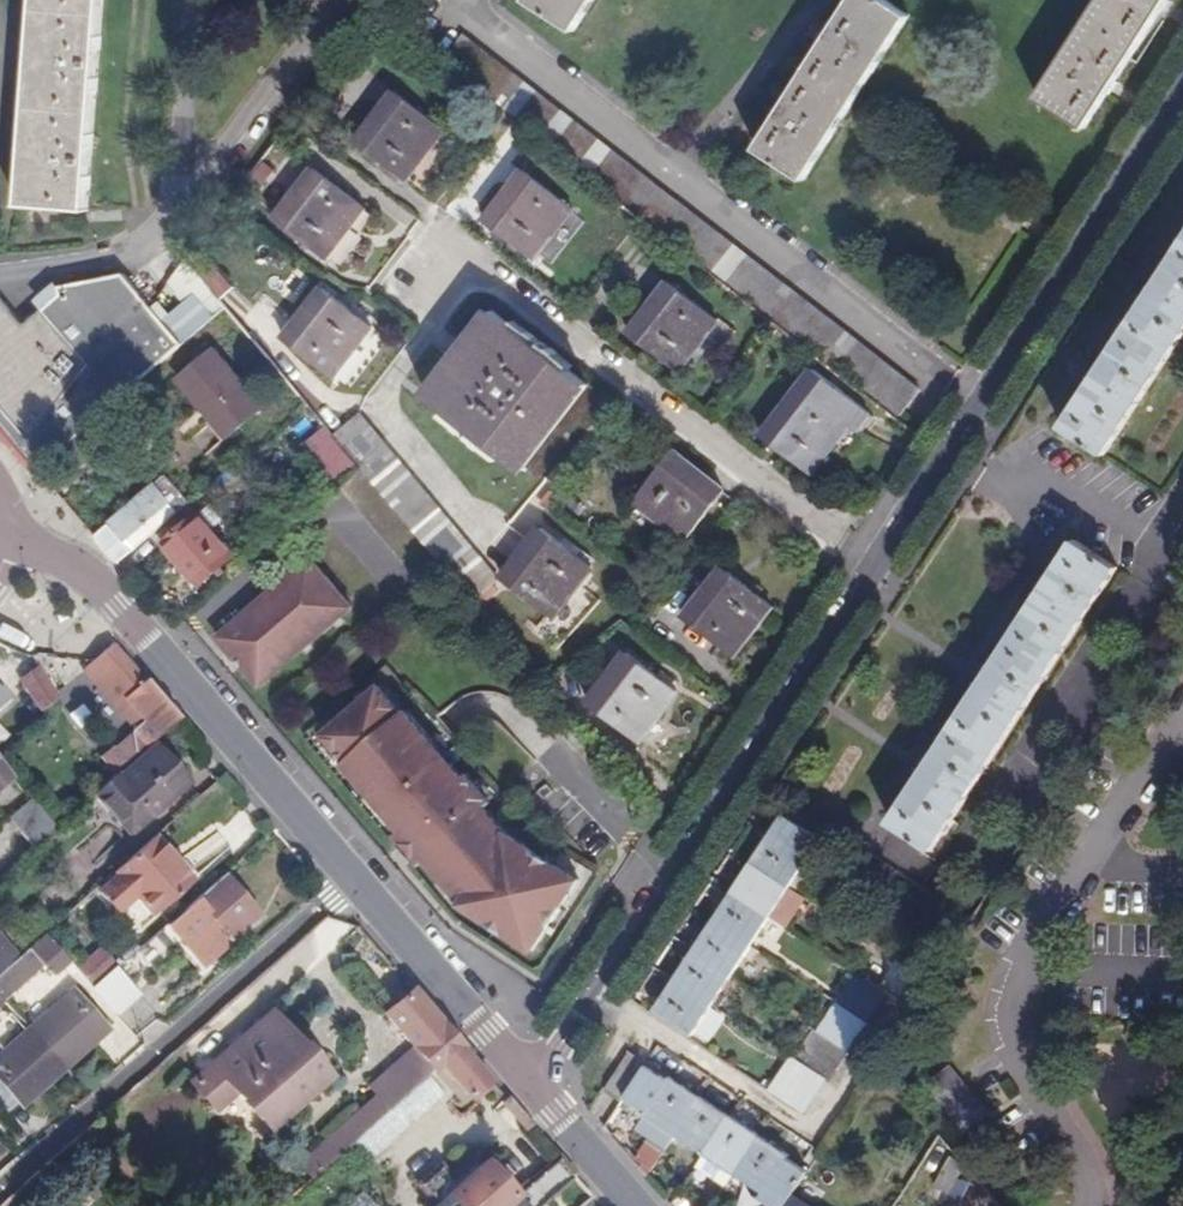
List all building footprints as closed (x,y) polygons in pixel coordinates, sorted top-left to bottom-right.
[(20,205),(88,210),(102,0),(35,0),(20,205)] [(575,32),(595,0),(527,0),(526,1),(575,32)] [(910,17),(882,0),(855,0),(757,150),(804,183),(910,17)] [(1171,0),(1103,0),(1038,100),(1084,131),(1171,0)] [(920,392),(461,37),(441,61),(901,419),(920,392)] [(358,143),(408,181),(446,130),(397,93),(358,143)] [(326,258),(364,208),(314,170),(276,218),(326,258)] [(538,262),(576,214),(525,172),(486,222),(538,262)] [(1059,427),(1103,455),(1182,332),(1182,238),(1059,427)] [(186,260),(208,289),(220,302),(234,289),(197,245),(186,260)] [(39,467),(190,340),(155,298),(144,286),(127,273),(105,278),(63,288),(64,295),(27,328),(0,299),(0,421),(39,467)] [(682,373),(719,324),(668,283),(631,332),(682,373)] [(192,303),(209,323),(226,309),(220,302),(208,289),(192,303)] [(333,378),(371,329),(322,290),(284,338),(333,378)] [(524,472),(590,387),(495,314),(430,398),(524,472)] [(228,434),(260,407),(214,349),(181,376),(228,434)] [(856,429),(869,413),(814,371),(764,437),(813,475),(850,424),(856,429)] [(334,439),(357,468),(454,584),(480,561),(360,415),(334,439)] [(301,444),(335,487),(357,468),(334,439),(323,426),(301,444)] [(636,504),(687,542),(724,495),(675,455),(636,504)] [(93,535),(118,564),(132,551),(178,511),(153,482),(107,522),(93,535)] [(198,583),(231,555),(199,514),(164,543),(198,583)] [(553,620),(591,571),(541,532),(502,582),(553,620)] [(933,851),(1116,567),(1073,540),(889,824),(933,851)] [(350,609),(306,559),(215,639),(259,689),(350,609)] [(454,584),(473,607),(499,583),(480,561),(454,584)] [(733,657),(770,606),(721,571),(685,622),(733,657)] [(113,644),(93,662),(84,672),(135,729),(114,748),(113,746),(100,757),(116,776),(128,765),(145,750),(179,720),(113,644)] [(638,747),(677,697),(627,659),(589,708),(638,747)] [(61,702),(44,672),(27,680),(45,710),(61,702)] [(399,836),(416,856),(424,864),(429,859),(466,902),(470,903),(544,945),(585,871),(508,833),(486,808),(492,802),(488,797),(468,774),(464,778),(405,711),(403,714),(380,688),(324,736),(347,761),(344,764),(404,831),(399,836)] [(119,782),(115,777),(95,794),(132,835),(189,785),(157,748),(119,782)] [(0,763),(0,787),(12,776),(0,763)] [(13,819),(35,847),(58,827),(34,801),(13,819)] [(823,838),(784,815),(654,1011),(692,1035),(771,916),(788,927),(808,897),(791,886),(823,838)] [(194,883),(155,839),(116,873),(120,878),(86,908),(102,926),(137,896),(156,917),(194,883)] [(120,878),(116,873),(82,904),(86,908),(120,878)] [(234,885),(231,887),(223,877),(189,907),(169,925),(206,966),(246,930),(242,924),(257,912),(234,885)] [(70,962),(46,935),(17,960),(0,976),(0,997),(5,1002),(44,968),(53,977),(70,962)] [(78,971),(95,989),(118,969),(146,944),(141,939),(114,963),(101,949),(78,971)] [(17,960),(0,942),(0,976),(17,960)] [(882,990),(847,967),(828,995),(834,998),(795,1058),(789,1054),(769,1087),(802,1109),(824,1077),(829,1080),(869,1021),(863,1017),(882,990)] [(95,989),(115,1012),(138,992),(118,969),(95,989)] [(911,1011),(929,983),(916,974),(898,1002),(911,1011)] [(462,1105),(491,1080),(413,991),(384,1016),(462,1105)] [(31,1031),(65,1069),(104,1035),(70,997),(31,1031)] [(330,1077),(273,1012),(192,1081),(232,1126),(252,1110),(269,1129),(330,1077)] [(65,1069),(31,1031),(0,1059),(0,1070),(29,1102),(65,1069)] [(789,1197),(805,1171),(785,1158),(787,1156),(646,1062),(644,1064),(628,1054),(601,1094),(769,1205),(782,1205),(789,1197)] [(426,1077),(413,1062),(299,1161),(312,1176),(426,1077)] [(970,1138),(993,1122),(953,1068),(931,1084),(970,1138)] [(448,1093),(431,1074),(289,1200),(294,1205),(308,1205),(361,1159),(367,1165),(448,1093)] [(9,1150),(2,1143),(0,1145),(0,1159),(9,1150)] [(421,1186),(438,1205),(546,1205),(577,1179),(560,1160),(517,1197),(486,1162),(484,1163),(477,1155),(451,1178),(443,1168),(421,1186)] [(967,1168),(951,1157),(933,1184),(949,1194),(967,1168)] [(362,1192),(346,1205),(375,1205),(362,1192)] [(789,1197),(782,1205),(802,1205),(789,1197)]
